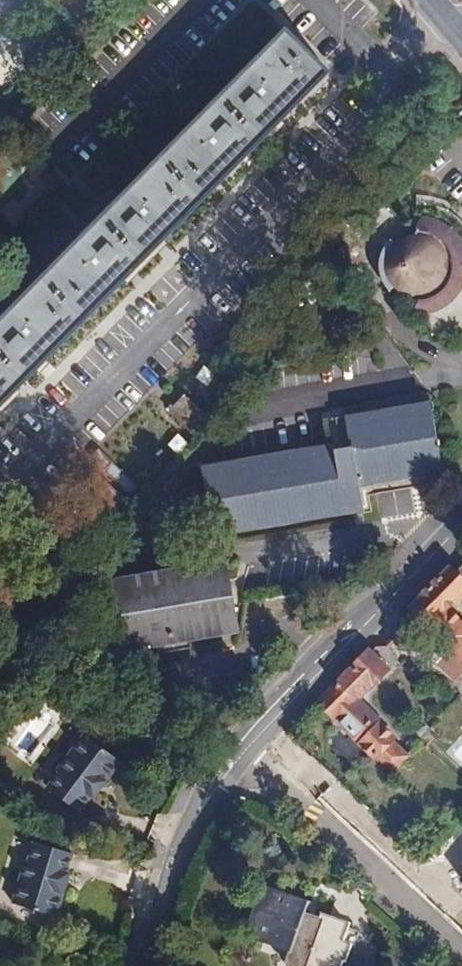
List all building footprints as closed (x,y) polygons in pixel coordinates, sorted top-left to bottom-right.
[(327,71),(287,30),(0,321),(0,401),(327,71)] [(390,290),(393,287),(397,291),(403,296),(411,299),(411,314),(431,314),(440,309),(447,305),(458,294),(461,288),(461,244),(461,242),(458,236),(452,230),(447,225),(439,221),(431,218),(422,217),(416,232),(410,233),(402,237),(398,240),(394,244),(390,241),(386,246),(383,251),(381,259),(380,267),(381,274),(383,281),(390,290)] [(207,413),(185,393),(172,409),(194,428),(207,413)] [(344,447),(206,470),(217,531),(363,506),(359,482),(438,468),(427,408),(350,421),(354,445),(344,447)] [(354,445),(350,421),(340,423),(344,447),(354,445)] [(230,599),(224,566),(110,585),(115,616),(119,637),(121,647),(222,630),(217,601),(230,599)] [(445,571),(461,587),(461,578),(450,566),(445,571)] [(409,608),(411,611),(433,631),(450,647),(461,658),(461,624),(445,607),(454,598),(461,590),(461,587),(445,571),(409,608)] [(235,628),(230,599),(217,601),(222,630),(235,628)] [(433,631),(411,611),(401,620),(401,630),(418,645),(433,631)] [(115,616),(101,619),(105,640),(119,637),(115,616)] [(450,647),(443,655),(436,647),(428,655),(454,681),(461,673),(461,658),(450,647)] [(317,703),(390,775),(408,755),(393,742),(396,739),(378,721),(379,720),(356,698),(359,695),(361,697),(371,686),(372,686),(388,669),(368,650),(317,703)] [(59,772),(47,788),(78,812),(91,796),(93,797),(121,761),(85,734),(57,770),(59,772)] [(73,853),(34,841),(28,861),(26,860),(13,904),(56,917),(69,873),(67,872),(73,853)] [(261,884),(243,936),(290,952),(287,959),(287,965),(288,965),(374,965),(376,959),(347,949),(349,945),(340,943),(346,927),(348,923),(322,914),(319,922),(303,917),(309,900),(261,884)] [(359,931),(346,927),(340,943),(349,945),(354,947),(359,931)]
